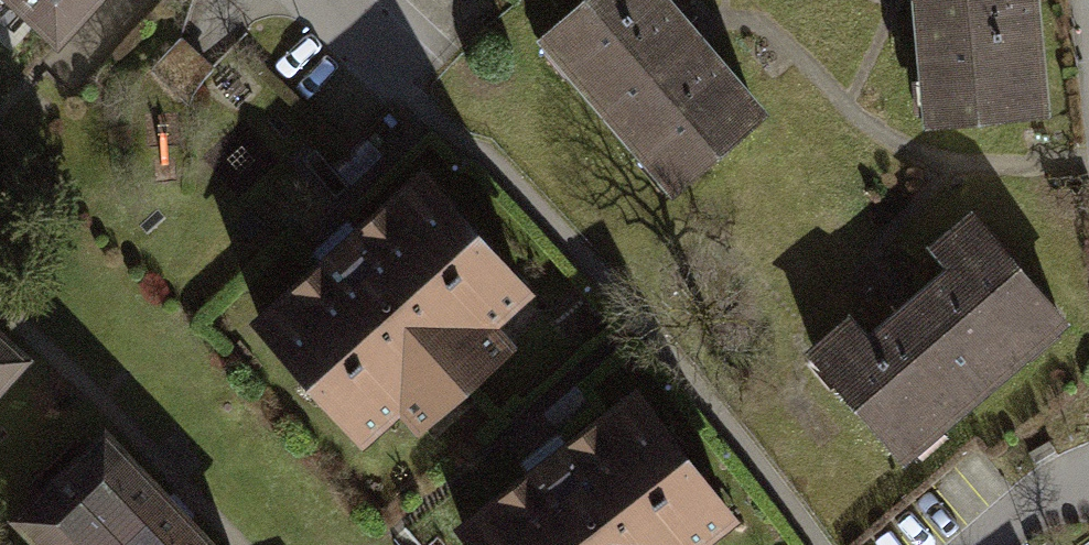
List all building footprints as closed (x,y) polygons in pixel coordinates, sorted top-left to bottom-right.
[(53,48),(101,0),(5,0),(53,48)] [(676,0),(575,0),(533,35),(671,199),(772,115),(676,0)] [(924,135),(1056,120),(1043,0),(909,0),(924,135)] [(537,319),(428,196),(265,340),(375,463),(537,319)] [(859,309),(813,347),(907,460),(1074,321),(977,206),(932,244),(947,263),(872,325),(859,309)] [(0,329),(0,413),(42,368),(0,329)] [(481,539),(486,544),(739,544),(757,531),(659,404),(481,539)] [(8,509),(43,544),(223,544),(100,419),(8,509)]
